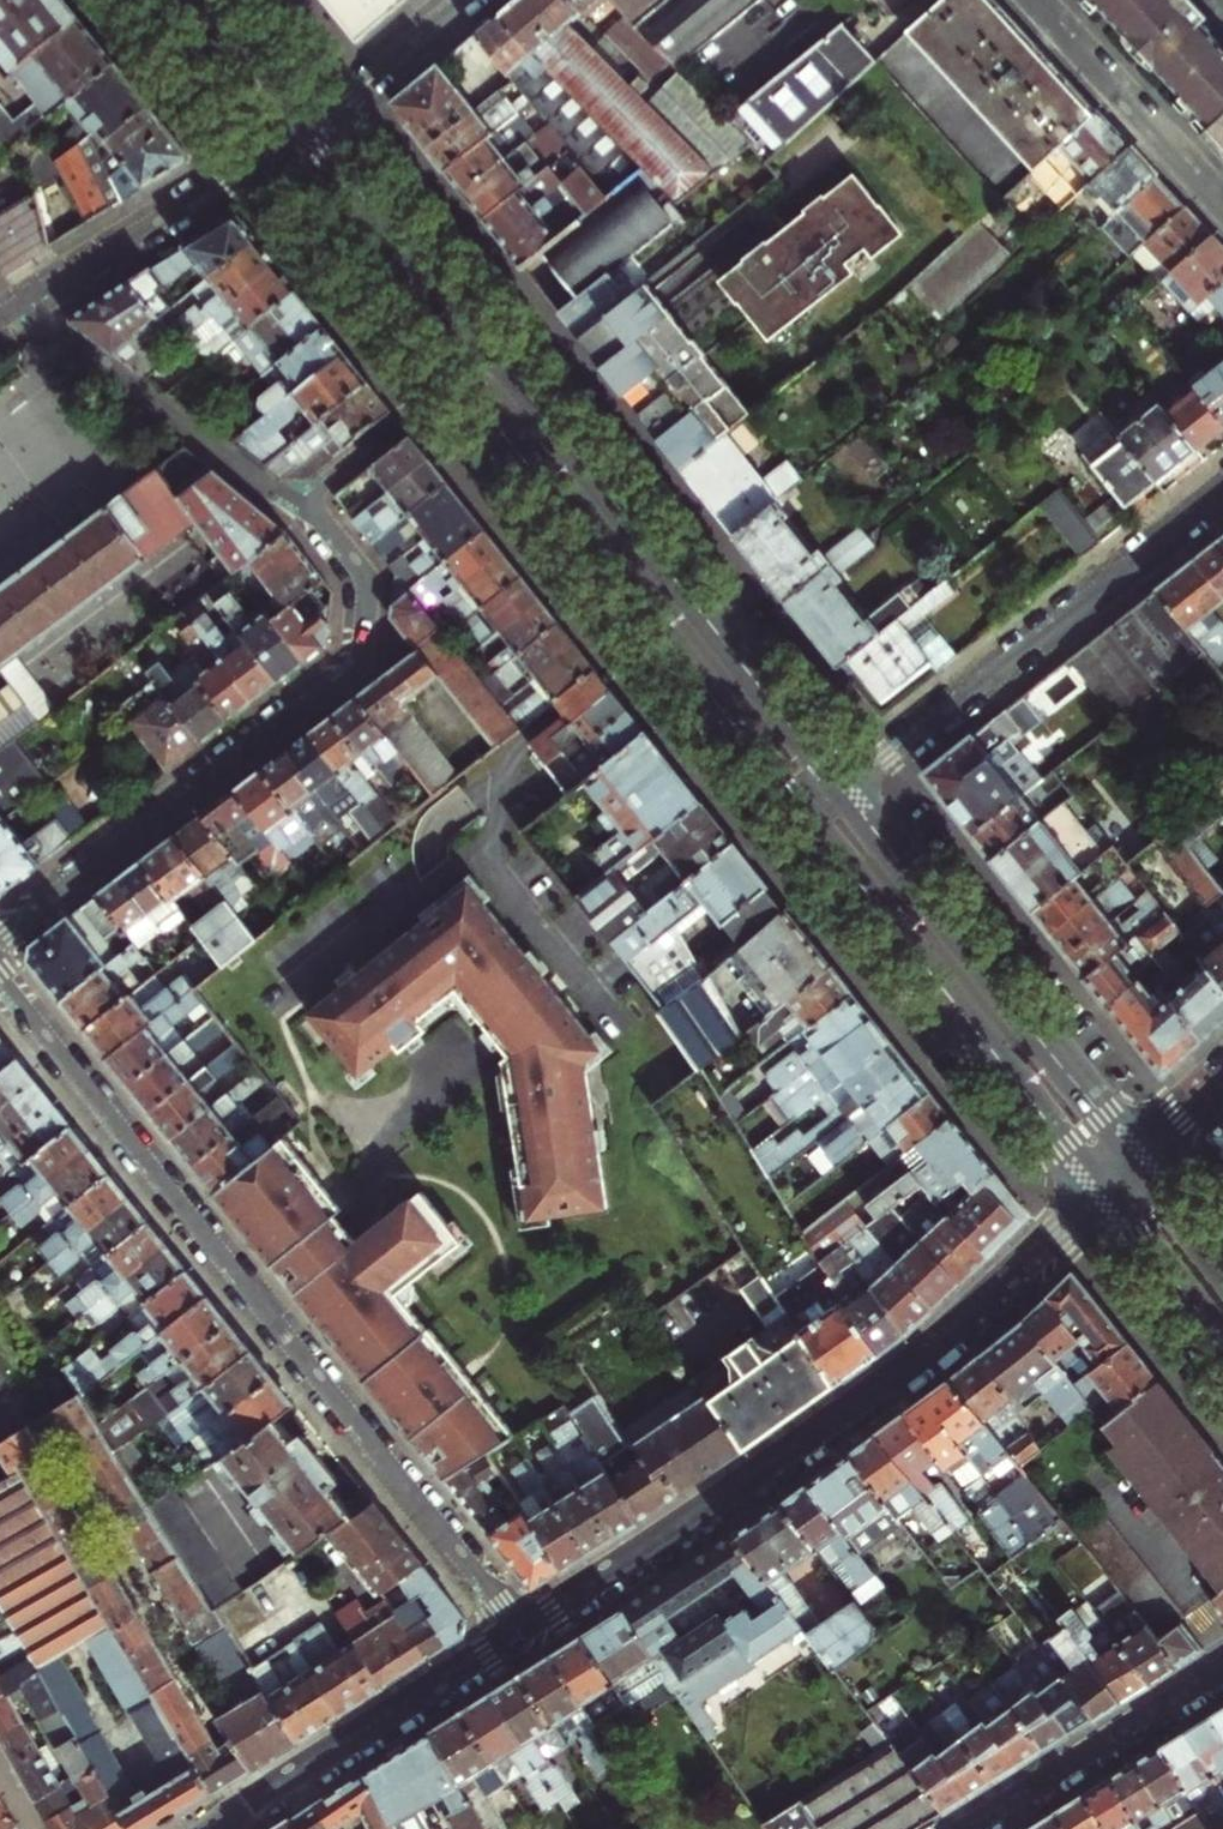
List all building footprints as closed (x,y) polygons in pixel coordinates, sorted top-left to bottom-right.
[(2,81),(14,71),(37,100),(16,119),(3,105),(0,108),(0,144),(9,154),(30,134),(52,116),(116,65),(85,25),(65,0),(0,0),(0,79),(2,81)] [(335,16),(357,43),(408,0),(322,0),(335,16)] [(571,0),(517,0),(495,19),(644,170),(652,178),(658,184),(676,202),(755,143),(757,142),(730,120),(727,123),(681,75),(648,107),(584,42),(599,28),(597,26),(571,0)] [(620,6),(614,0),(571,0),(597,26),(620,6)] [(620,6),(631,20),(638,27),(669,0),(614,0),(620,6)] [(638,27),(672,64),(677,70),(763,0),(669,0),(638,27)] [(895,16),(913,0),(880,0),(895,16)] [(996,0),(948,0),(909,36),(1035,173),(1057,152),(1100,112),(1034,41),(996,0)] [(1091,15),(1099,7),(1129,39),(1168,82),(1183,98),(1174,105),(1200,134),(1222,113),(1222,50),(1201,25),(1208,20),(1190,0),(1077,0),(1091,15)] [(560,139),(571,153),(608,199),(644,170),(495,19),(486,26),(476,35),(513,81),(531,103),(549,125),(560,139)] [(638,27),(631,20),(610,39),(653,83),(672,64),(638,27)] [(757,142),(755,143),(769,163),(855,84),(879,63),(881,60),(870,48),(878,40),(868,29),(860,36),(848,24),(730,120),(757,142)] [(1004,201),(879,63),(855,84),(981,222),(1004,201)] [(108,141),(150,107),(133,85),(116,65),(52,116),(68,135),(46,153),(56,164),(89,137),(92,144),(96,141),(98,141),(100,142),(102,145),(108,141)] [(413,129),(429,150),(477,111),(440,65),(393,105),(413,129)] [(531,103),(513,81),(477,111),(429,150),(438,161),(447,172),(489,138),(523,110),(531,103)] [(549,125),(531,103),(523,110),(541,132),(549,125)] [(126,164),(169,130),(160,119),(150,107),(108,141),(126,164)] [(1110,123),(1100,112),(1057,152),(1067,163),(1072,159),(1096,183),(1133,149),(1110,123)] [(1200,134),(1222,159),(1222,113),(1200,134)] [(457,184),(464,194),(530,141),(518,126),(494,144),(489,138),(447,172),(457,184)] [(109,177),(111,180),(123,203),(167,177),(193,161),(180,145),(169,130),(126,164),(109,177)] [(6,275),(40,253),(50,247),(33,182),(32,179),(32,176),(31,172),(31,168),(32,164),(33,161),(43,150),(30,134),(9,154),(0,162),(0,265),(6,275)] [(32,179),(33,182),(58,168),(88,225),(98,218),(123,203),(111,180),(99,186),(82,152),(94,146),(92,144),(89,137),(56,164),(46,153),(43,150),(33,161),(32,164),(31,168),(31,172),(32,176),(32,179)] [(474,207),(486,221),(571,153),(560,139),(548,148),(544,159),(541,161),(533,152),(539,147),(532,139),(530,141),(464,194),(474,207)] [(1146,163),(1133,149),(1096,183),(1091,188),(1117,216),(1159,178),(1146,163)] [(522,267),(540,252),(608,199),(571,153),(486,221),(503,243),(522,267)] [(560,277),(578,300),(598,284),(610,274),(620,287),(631,280),(620,266),(683,216),(669,200),(660,208),(647,192),(658,184),(652,178),(644,170),(608,199),(540,252),(560,277)] [(749,262),(724,282),(775,345),(800,327),(817,313),(813,309),(857,274),(877,258),(907,234),(883,204),(882,205),(857,174),(828,197),(825,194),(805,210),(808,213),(771,244),(770,242),(748,260),(749,262)] [(1173,193),(1159,178),(1117,216),(1104,229),(1132,259),(1136,255),(1188,209),(1173,193)] [(1200,222),(1188,209),(1136,255),(1163,284),(1164,283),(1214,237),(1200,222)] [(196,292),(257,243),(238,217),(185,250),(130,283),(159,320),(178,305),(167,290),(184,276),(196,292)] [(951,224),(961,237),(970,230),(959,217),(951,224)] [(1014,258),(981,222),(910,287),(943,324),(1014,258)] [(1214,237),(1164,283),(1192,314),(1222,285),(1222,247),(1214,237)] [(189,337),(277,267),(269,257),(257,243),(196,292),(204,302),(178,321),(178,323),(178,324),(189,337)] [(877,258),(857,274),(865,283),(884,267),(877,258)] [(223,350),(297,291),(287,279),(277,267),(189,337),(208,362),(223,350)] [(578,300),(560,314),(570,328),(579,339),(639,290),(631,280),(620,287),(610,274),(598,284),(578,300)] [(159,320),(130,283),(118,291),(105,299),(119,317),(122,317),(162,368),(168,363),(168,361),(165,357),(179,345),(175,340),(159,320)] [(694,340),(648,283),(639,290),(579,339),(636,411),(683,470),(727,435),(753,414),(708,357),(710,356),(696,339),(694,340)] [(1192,314),(1199,322),(1215,308),(1222,317),(1222,285),(1192,314)] [(1078,287),(1071,293),(1081,305),(1089,298),(1078,287)] [(264,376),(325,328),(312,311),(297,291),(223,350),(228,356),(240,346),(264,376)] [(119,317),(105,299),(88,310),(68,321),(114,356),(124,348),(128,354),(138,363),(143,363),(146,361),(155,373),(162,368),(122,317),(119,317)] [(800,327),(775,345),(780,351),(804,332),(800,327)] [(232,443),(345,353),(336,342),(325,328),(264,376),(262,378),(272,390),(261,398),(259,404),(262,408),(258,412),(260,414),(249,423),(242,422),(224,436),(232,443)] [(180,336),(175,340),(179,345),(184,341),(180,336)] [(264,466),(369,383),(359,370),(345,353),(232,443),(264,466)] [(1195,386),(1199,392),(1222,421),(1222,364),(1195,386)] [(381,398),(369,383),(264,466),(281,479),(310,478),(333,459),(393,413),(381,398)] [(1199,392),(1175,412),(1170,406),(1165,410),(1199,454),(1214,442),(1222,434),(1222,421),(1199,392)] [(1199,454),(1165,410),(1151,393),(1134,406),(1139,411),(1115,431),(1125,443),(1158,486),(1176,471),(1199,454)] [(1158,486),(1125,443),(1121,446),(1111,434),(1086,455),(1114,490),(1082,516),(1097,535),(1129,509),(1129,510),(1158,486)] [(736,536),(774,506),(803,482),(788,464),(764,482),(727,435),(683,470),(709,502),(736,536)] [(381,500),(431,462),(423,451),(411,437),(334,497),(354,522),(369,510),(362,501),(374,491),(381,500)] [(174,492),(209,467),(186,448),(146,478),(185,531),(196,522),(174,492)] [(372,545),(450,485),(440,472),(431,462),(381,500),(369,510),(354,522),(360,529),(372,545)] [(237,571),(287,534),(268,518),(215,472),(209,467),(174,492),(196,522),(235,573),(237,571)] [(146,478),(0,588),(0,668),(1,670),(185,531),(146,478)] [(409,591),(485,530),(477,519),(462,501),(450,485),(372,545),(383,559),(403,544),(410,553),(419,546),(431,562),(412,576),(401,561),(391,569),(397,576),(409,591)] [(1081,561),(1104,543),(1097,535),(1082,516),(1063,492),(1041,510),(1081,561)] [(760,566),(788,602),(864,541),(857,532),(826,557),(822,552),(814,558),(774,506),(736,536),(760,566)] [(456,593),(505,554),(496,543),(485,530),(409,591),(419,605),(432,594),(434,596),(449,584),(456,593)] [(288,574),(308,559),(297,546),(287,534),(237,571),(255,595),(268,586),(266,584),(284,570),(288,574)] [(841,668),(842,667),(931,597),(918,581),(865,622),(837,586),(844,580),(840,575),(872,551),(864,541),(788,602),(808,627),(841,668)] [(1218,544),(1205,554),(1196,562),(1222,596),(1222,550),(1218,544)] [(446,639),(524,578),(514,566),(505,554),(456,593),(464,602),(435,625),(440,632),(446,639)] [(286,610),(314,588),(324,581),(316,570),(308,559),(288,574),(284,570),(266,584),(268,586),(255,595),(261,602),(273,593),(286,610)] [(1196,562),(1180,574),(1212,614),(1222,605),(1222,596),(1196,562)] [(1180,574),(1169,583),(1157,592),(1205,654),(1221,675),(1222,674),(1222,627),(1212,614),(1180,574)] [(416,650),(440,632),(435,625),(419,605),(409,591),(397,576),(392,619),(416,650)] [(494,639),(542,602),(534,591),(524,578),(446,639),(458,653),(487,630),(494,639)] [(931,597),(842,667),(850,676),(857,670),(869,685),(884,704),(933,665),(939,673),(958,658),(927,620),(957,595),(948,583),(931,597)] [(286,610),(274,619),(307,662),(328,645),(331,619),(333,602),(328,606),(314,588),(286,610)] [(215,601),(234,627),(278,684),(293,673),(307,662),(274,619),(268,612),(255,622),(230,590),(215,601)] [(1205,654),(1157,592),(1131,612),(1109,630),(1158,692),(1205,654)] [(198,600),(185,611),(222,659),(223,658),(240,679),(236,682),(253,704),(266,693),(278,684),(234,627),(224,634),(198,600)] [(483,685),(560,624),(550,612),(542,602),(494,639),(500,647),(484,659),(486,662),(481,666),(473,656),(465,662),(483,685)] [(196,655),(186,663),(230,721),(242,712),(253,704),(236,682),(240,679),(223,658),(222,659),(185,611),(170,622),(196,655)] [(537,680),(578,647),(570,637),(560,624),(483,685),(493,698),(506,687),(508,689),(525,676),(531,684),(537,680)] [(1158,692),(1109,630),(1070,661),(1118,723),(1158,692)] [(437,678),(462,659),(458,653),(446,639),(440,632),(416,650),(417,652),(437,678)] [(141,643),(132,650),(134,654),(144,646),(141,643)] [(556,703),(596,670),(588,659),(578,647),(537,680),(543,688),(508,716),(520,732),(556,703)] [(437,678),(417,652),(396,669),(372,687),(357,698),(410,768),(434,799),(460,778),(403,704),(436,678),(437,678)] [(144,666),(155,680),(202,742),(217,731),(230,721),(186,663),(182,657),(167,669),(157,656),(144,666)] [(483,685),(465,662),(462,659),(437,678),(495,751),(520,732),(508,716),(493,698),(483,685)] [(572,723),(613,691),(606,682),(596,670),(556,703),(564,713),(572,723)] [(202,742),(155,680),(120,708),(132,723),(119,733),(155,779),(178,761),(202,742)] [(16,738),(39,721),(9,681),(0,688),(0,750),(16,738)] [(586,746),(630,712),(622,703),(613,691),(572,723),(551,739),(559,751),(578,736),(586,746)] [(1045,723),(1024,697),(1009,709),(1025,730),(941,795),(957,816),(974,837),(1023,798),(1043,782),(1014,746),(1045,723)] [(410,768),(357,698),(346,707),(333,716),(375,771),(395,796),(406,787),(398,777),(410,768)] [(1025,730),(1009,709),(958,749),(925,775),(941,795),(1025,730)] [(585,783),(647,733),(639,723),(630,712),(586,746),(580,752),(587,761),(575,770),(585,783)] [(375,771),(333,716),(323,724),(310,734),(388,835),(411,817),(399,802),(389,810),(365,779),(375,771)] [(649,913),(632,892),(615,871),(701,802),(672,765),(647,733),(585,783),(607,810),(598,818),(613,837),(591,854),(608,876),(578,900),(611,943),(649,913)] [(388,835),(310,734),(301,741),(288,751),(303,771),(299,774),(313,792),(315,791),(337,820),(348,811),(375,846),(388,835)] [(5,818),(50,784),(16,738),(0,750),(0,822),(5,818)] [(303,771),(288,751),(278,759),(262,771),(318,843),(341,873),(352,864),(331,837),(344,828),(337,820),(315,791),(313,792),(299,774),(303,771)] [(318,843),(262,771),(251,779),(235,791),(291,864),(318,843)] [(1209,798),(1220,812),(1222,809),(1222,784),(1209,798)] [(1023,798),(974,837),(983,848),(992,860),(1065,802),(1074,795),(1069,789),(1051,801),(1045,795),(1030,806),(1023,798)] [(291,864),(235,791),(221,802),(202,817),(240,866),(255,855),(269,874),(277,875),(291,864)] [(1175,827),(1189,844),(1202,862),(1210,871),(1220,863),(1201,840),(1222,820),(1222,816),(1220,812),(1209,798),(1175,827)] [(0,822),(0,896),(40,866),(89,828),(68,801),(52,813),(57,819),(25,843),(5,818),(0,822)] [(670,862),(718,824),(711,815),(701,802),(615,871),(632,892),(641,884),(634,875),(656,857),(660,848),(670,862)] [(1088,830),(1065,802),(992,860),(1013,887),(1035,914),(1078,880),(1116,850),(1096,824),(1088,830)] [(240,866),(202,817),(190,826),(176,837),(231,908),(240,895),(231,883),(245,872),(240,866)] [(663,901),(735,844),(728,835),(718,824),(670,862),(679,874),(670,878),(654,890),(663,901)] [(1169,859),(1189,844),(1175,827),(1156,843),(1169,859)] [(231,908),(176,837),(162,847),(143,862),(179,910),(200,894),(214,913),(194,928),(223,967),(256,941),(231,908)] [(741,950),(787,910),(765,884),(735,844),(663,901),(649,913),(611,943),(662,1008),(658,1011),(700,1073),(743,1039),(708,980),(678,934),(709,910),(741,950)] [(1183,877),(1202,862),(1189,844),(1169,859),(1183,877)] [(1138,858),(1129,866),(1133,871),(1155,899),(1164,910),(1173,902),(1138,858)] [(179,910),(143,862),(133,870),(122,878),(136,896),(132,899),(145,917),(147,916),(160,932),(163,937),(186,919),(179,910)] [(1196,893),(1214,877),(1210,871),(1202,862),(1183,877),(1196,893)] [(1078,880),(1035,914),(1044,925),(1052,935),(1119,883),(1133,871),(1129,866),(1127,864),(1089,894),(1078,880)] [(519,1191),(528,1234),(558,1227),(556,1220),(613,1208),(601,1150),(609,1149),(605,1128),(597,1130),(585,1074),(612,1052),(595,1031),(589,1037),(541,977),(547,972),(530,950),(523,955),(482,904),(489,899),(469,874),(418,915),(423,921),(356,976),(350,969),(335,981),(341,988),(307,1015),(352,1071),(346,1076),(357,1090),(375,1075),(370,1068),(395,1048),(399,1053),(407,1046),(412,1052),(423,1043),(418,1037),(426,1031),(423,1028),(448,1008),(459,1009),(465,1017),(471,1025),(478,1019),(487,1030),(480,1036),(493,1052),(500,1047),(508,1056),(501,1061),(506,1068),(496,1076),(500,1097),(504,1115),(512,1114),(523,1172),(516,1173),(519,1191)] [(1222,895),(1222,888),(1214,877),(1196,893),(1207,907),(1222,895)] [(136,896),(122,878),(111,886),(97,897),(135,946),(152,932),(155,936),(160,932),(147,916),(145,917),(132,899),(136,896)] [(1135,903),(1119,883),(1052,935),(1058,944),(1068,956),(1135,904),(1135,903)] [(1222,939),(1222,895),(1207,907),(1205,918),(1222,939)] [(135,946),(97,897),(31,946),(29,960),(50,988),(62,1003),(135,946)] [(1144,914),(1135,904),(1068,956),(1078,968),(1086,979),(1129,945),(1167,914),(1164,910),(1155,899),(1149,903),(1153,907),(1144,914)] [(1198,954),(1222,985),(1222,942),(1220,945),(1184,900),(1167,914),(1181,933),(1198,954)] [(769,1019),(832,968),(827,961),(809,939),(797,923),(787,910),(741,950),(725,964),(769,1019)] [(1205,1041),(1222,1024),(1222,985),(1198,954),(1184,965),(1179,959),(1176,962),(1164,947),(1181,933),(1167,914),(1129,945),(1152,974),(1165,989),(1205,1041)] [(1152,974),(1129,945),(1086,979),(1097,992),(1109,1008),(1129,993),(1123,985),(1126,982),(1132,990),(1152,974)] [(144,958),(135,946),(62,1003),(73,1017),(85,1031),(132,994),(141,986),(128,969),(144,958)] [(797,1040),(853,995),(844,983),(832,968),(769,1019),(748,1036),(758,1049),(787,1027),(797,1040)] [(143,1008),(132,994),(85,1031),(98,1047),(108,1059),(194,990),(196,988),(185,974),(143,1008)] [(1165,989),(1152,974),(1132,990),(1129,993),(1109,1008),(1133,1038),(1165,1077),(1193,1052),(1150,1000),(1145,1004),(1139,996),(1152,986),(1159,993),(1165,989)] [(1165,989),(1159,993),(1150,1000),(1193,1052),(1199,1047),(1205,1041),(1165,989)] [(194,990),(108,1059),(120,1074),(129,1086),(184,1042),(173,1027),(203,1003),(194,990)] [(779,1095),(873,1020),(866,1011),(853,995),(797,1040),(790,1045),(796,1054),(770,1074),(770,1082),(779,1095)] [(215,1017),(184,1042),(129,1086),(141,1102),(151,1113),(206,1069),(195,1054),(225,1030),(215,1017)] [(821,1102),(893,1045),(884,1034),(873,1020),(779,1095),(756,1113),(775,1138),(821,1102)] [(19,1060),(0,1037),(0,1075),(19,1060)] [(236,1044),(206,1069),(151,1113),(161,1127),(172,1141),(228,1096),(216,1081),(246,1057),(236,1044)] [(818,1144),(912,1069),(904,1058),(893,1045),(821,1102),(833,1117),(805,1139),(800,1132),(780,1147),(774,1139),(753,1155),(769,1182),(818,1144)] [(19,1060),(0,1075),(0,1111),(36,1082),(27,1071),(19,1060)] [(871,1142),(932,1094),(923,1083),(912,1069),(818,1144),(837,1168),(871,1142)] [(257,1072),(228,1096),(172,1141),(183,1155),(194,1167),(249,1123),(237,1108),(266,1084),(257,1072)] [(36,1082),(0,1111),(0,1148),(54,1105),(45,1094),(36,1082)] [(917,1146),(952,1119),(943,1108),(932,1094),(871,1142),(890,1167),(917,1146)] [(278,1098),(249,1123),(194,1167),(203,1180),(213,1193),(269,1149),(258,1135),(288,1111),(278,1098)] [(54,1105),(0,1148),(0,1159),(4,1165),(0,1168),(0,1184),(17,1171),(72,1127),(62,1114),(54,1105)] [(821,1266),(839,1252),(866,1230),(892,1210),(920,1188),(930,1198),(936,1204),(966,1181),(974,1191),(995,1174),(974,1147),(952,1119),(917,1146),(927,1159),(938,1174),(921,1187),(910,1172),(892,1186),(855,1215),(844,1203),(802,1236),(821,1266)] [(82,1139),(72,1127),(17,1171),(29,1185),(21,1185),(3,1200),(13,1213),(91,1150),(82,1139)] [(1211,1138),(1222,1153),(1222,1128),(1211,1138)] [(269,1149),(213,1193),(260,1250),(270,1263),(332,1217),(339,1211),(282,1139),(269,1149)] [(890,1167),(882,1173),(892,1186),(910,1172),(927,1159),(917,1146),(890,1167)] [(101,1163),(91,1150),(13,1213),(24,1227),(42,1212),(44,1205),(55,1219),(111,1175),(101,1163)] [(974,1191),(945,1214),(986,1259),(1009,1238),(1030,1218),(1012,1195),(995,1174),(974,1191)] [(119,1185),(111,1175),(55,1219),(66,1233),(61,1233),(41,1249),(51,1262),(130,1199),(119,1185)] [(408,1284),(446,1249),(456,1241),(445,1227),(419,1194),(354,1245),(393,1295),(408,1284)] [(903,1222),(959,1286),(972,1273),(986,1259),(945,1214),(936,1204),(930,1198),(903,1222)] [(139,1211),(130,1199),(51,1262),(62,1276),(82,1260),(83,1254),(93,1267),(149,1223),(139,1211)] [(866,1230),(932,1312),(946,1298),(959,1286),(903,1222),(892,1210),(866,1230)] [(332,1217),(270,1263),(322,1327),(362,1378),(422,1332),(403,1307),(393,1295),(354,1245),(332,1217)] [(452,1222),(445,1227),(456,1241),(446,1249),(449,1252),(449,1253),(454,1259),(471,1246),(452,1222)] [(158,1234),(149,1223),(93,1267),(75,1281),(83,1292),(67,1305),(78,1320),(84,1315),(168,1247),(158,1234)] [(860,1279),(905,1337),(919,1323),(932,1312),(866,1230),(839,1252),(846,1260),(860,1279)] [(176,1257),(168,1247),(84,1315),(95,1328),(120,1309),(121,1301),(132,1316),(187,1271),(176,1257)] [(827,1283),(878,1356),(890,1347),(905,1337),(860,1279),(846,1260),(839,1252),(821,1266),(823,1269),(830,1281),(827,1283)] [(787,1314),(834,1388),(861,1369),(878,1356),(827,1283),(830,1281),(823,1269),(779,1301),(787,1314)] [(199,1284),(187,1271),(132,1316),(143,1330),(137,1331),(112,1351),(118,1359),(112,1364),(118,1370),(148,1346),(209,1298),(199,1284)] [(1101,1364),(1129,1343),(1073,1273),(1059,1286),(1047,1298),(1101,1364)] [(411,1288),(408,1284),(393,1295),(403,1307),(408,1303),(411,1288)] [(220,1311),(209,1298),(148,1346),(158,1359),(138,1375),(139,1377),(120,1391),(129,1403),(149,1388),(168,1373),(230,1324),(220,1311)] [(1101,1364),(1047,1298),(1035,1311),(1024,1321),(1075,1385),(1101,1364)] [(695,1379),(707,1397),(744,1451),(795,1415),(834,1388),(787,1314),(695,1379)] [(1075,1385),(1024,1321),(1000,1340),(979,1357),(1013,1399),(1021,1413),(1044,1395),(1070,1427),(1094,1409),(1090,1404),(1075,1385)] [(241,1338),(230,1324),(168,1373),(174,1380),(154,1395),(149,1388),(129,1403),(98,1426),(106,1438),(116,1454),(132,1442),(164,1420),(193,1400),(251,1351),(241,1338)] [(422,1332),(362,1378),(379,1398),(427,1457),(445,1481),(486,1456),(511,1440),(425,1330),(422,1332)] [(1108,1396),(1147,1366),(1139,1356),(1129,1343),(1101,1364),(1075,1385),(1090,1404),(1105,1392),(1108,1396)] [(111,1375),(91,1349),(64,1371),(80,1396),(82,1399),(111,1375)] [(262,1364),(251,1351),(193,1400),(164,1420),(178,1439),(178,1445),(180,1449),(190,1442),(214,1426),(273,1378),(262,1364)] [(1013,1399),(979,1357),(965,1368),(950,1381),(967,1404),(970,1402),(1020,1466),(1041,1450),(1021,1413),(1013,1399)] [(1114,1414),(1158,1380),(1154,1374),(1147,1366),(1108,1396),(1115,1406),(1111,1410),(1114,1414)] [(285,1393),(273,1378),(214,1426),(190,1442),(211,1469),(226,1459),(277,1419),(295,1405),(285,1393)] [(1217,1454),(1158,1380),(1114,1414),(1103,1423),(1222,1575),(1222,1462),(1217,1454)] [(967,1404),(950,1381),(925,1399),(905,1413),(945,1467),(1010,1558),(1063,1520),(1020,1466),(970,1402),(967,1404)] [(65,1435),(93,1418),(82,1399),(80,1396),(52,1413),(59,1423),(65,1435)] [(568,1416),(576,1429),(639,1521),(661,1506),(713,1471),(744,1451),(707,1397),(643,1440),(638,1433),(634,1429),(631,1428),(626,1428),(622,1429),(615,1434),(592,1401),(568,1416)] [(945,1467),(905,1413),(889,1424),(874,1434),(942,1522),(949,1532),(965,1520),(938,1484),(934,1483),(931,1485),(928,1480),(945,1467)] [(106,1438),(98,1426),(93,1418),(65,1435),(71,1445),(77,1454),(106,1438)] [(296,1443),(277,1419),(226,1459),(241,1478),(235,1483),(239,1489),(246,1484),(258,1501),(250,1508),(254,1515),(250,1519),(254,1524),(260,1520),(265,1527),(274,1520),(301,1554),(332,1532),(354,1517),(329,1485),(336,1479),(326,1467),(312,1448),(303,1438),(296,1443)] [(42,1452),(35,1440),(28,1428),(0,1445),(0,1459),(8,1472),(42,1452)] [(578,1466),(570,1471),(614,1537),(627,1529),(639,1521),(576,1429),(561,1439),(578,1466)] [(942,1522),(874,1434),(860,1444),(848,1453),(894,1516),(910,1504),(911,1509),(928,1532),(942,1522)] [(116,1454),(106,1438),(77,1454),(84,1464),(90,1474),(118,1457),(116,1454)] [(132,1442),(116,1454),(118,1457),(130,1477),(133,1481),(149,1470),(132,1442)] [(554,1483),(545,1488),(588,1554),(602,1545),(614,1537),(570,1471),(552,1444),(536,1455),(554,1483)] [(27,1489),(54,1473),(48,1462),(42,1452),(8,1472),(12,1479),(19,1475),(27,1489)] [(894,1516),(848,1453),(826,1468),(806,1482),(856,1552),(899,1523),(894,1516)] [(486,1456),(445,1481),(463,1502),(478,1521),(497,1509),(493,1503),(504,1496),(507,1500),(513,1497),(486,1456)] [(130,1477),(118,1457),(90,1474),(96,1484),(102,1494),(130,1477)] [(0,1459),(0,1486),(12,1479),(8,1472),(0,1459)] [(529,1499),(519,1506),(562,1571),(575,1563),(588,1554),(545,1488),(528,1463),(512,1473),(529,1499)] [(39,1509),(66,1493),(60,1483),(54,1473),(27,1489),(39,1509)] [(210,1484),(204,1473),(188,1484),(195,1493),(210,1484)] [(12,1479),(0,1486),(0,1593),(66,1555),(63,1551),(39,1509),(27,1489),(19,1475),(12,1479)] [(114,1513),(142,1497),(133,1481),(130,1477),(102,1494),(108,1503),(114,1513)] [(856,1552),(806,1482),(793,1492),(779,1501),(814,1548),(846,1591),(871,1573),(856,1552)] [(214,1612),(216,1611),(241,1595),(183,1503),(177,1493),(176,1491),(149,1509),(154,1517),(166,1537),(179,1557),(193,1580),(208,1604),(214,1612)] [(63,1551),(90,1534),(82,1521),(74,1507),(66,1493),(39,1509),(63,1551)] [(497,1509),(478,1521),(534,1590),(546,1582),(562,1571),(519,1506),(513,1497),(507,1500),(504,1496),(493,1503),(497,1509)] [(154,1517),(149,1509),(142,1497),(114,1513),(120,1523),(126,1533),(154,1517)] [(814,1548),(779,1501),(756,1517),(732,1534),(779,1597),(802,1627),(835,1671),(872,1641),(872,1624),(856,1603),(851,1598),(817,1621),(789,1583),(786,1582),(779,1572),(814,1548)] [(372,1503),(354,1517),(332,1532),(381,1594),(423,1566),(398,1534),(372,1503)] [(1180,1633),(1186,1629),(1180,1621),(1184,1618),(1102,1514),(1075,1535),(1124,1597),(1158,1639),(1174,1626),(1180,1633)] [(166,1537),(154,1517),(126,1533),(132,1543),(138,1553),(166,1537)] [(779,1597),(732,1534),(732,1533),(709,1549),(685,1565),(717,1610),(721,1608),(727,1609),(731,1615),(744,1607),(751,1607),(756,1613),(779,1597)] [(75,1571),(103,1555),(96,1545),(90,1534),(63,1551),(66,1555),(75,1571)] [(179,1557),(166,1537),(138,1553),(144,1563),(151,1574),(179,1557)] [(31,1660),(59,1709),(66,1722),(74,1736),(129,1828),(155,1828),(186,1810),(209,1796),(185,1756),(167,1726),(149,1696),(137,1675),(124,1654),(112,1634),(100,1613),(88,1592),(75,1571),(66,1555),(0,1593),(0,1607),(13,1631),(31,1660)] [(88,1592),(115,1576),(109,1566),(103,1555),(75,1571),(88,1592)] [(193,1580),(179,1557),(151,1574),(158,1585),(165,1597),(193,1580)] [(717,1610),(685,1565),(676,1572),(656,1585),(627,1605),(621,1609),(623,1611),(650,1653),(661,1647),(686,1686),(676,1692),(709,1742),(716,1737),(716,1723),(702,1702),(755,1666),(752,1662),(802,1627),(779,1597),(756,1613),(751,1607),(744,1607),(731,1615),(727,1609),(721,1608),(717,1610)] [(467,1621),(423,1566),(381,1594),(426,1660),(450,1645),(465,1636),(467,1621)] [(871,1573),(846,1591),(851,1598),(856,1603),(880,1586),(871,1573)] [(100,1613),(127,1597),(121,1587),(115,1576),(88,1592),(100,1613)] [(208,1604),(193,1580),(165,1597),(172,1608),(179,1620),(208,1604)] [(335,1614),(357,1601),(347,1586),(325,1599),(335,1614)] [(1222,1617),(1222,1592),(1211,1600),(1222,1617)] [(426,1660),(381,1594),(361,1607),(357,1601),(335,1614),(353,1644),(380,1689),(407,1672),(426,1660)] [(112,1634),(139,1618),(134,1608),(127,1597),(100,1613),(112,1634)] [(1126,1610),(1106,1625),(1151,1685),(1164,1676),(1177,1668),(1158,1639),(1124,1597),(1118,1601),(1126,1610)] [(1052,1611),(1064,1626),(1124,1702),(1135,1695),(1151,1685),(1106,1625),(1088,1601),(1077,1610),(1074,1605),(1063,1613),(1058,1607),(1052,1611)] [(194,1644),(204,1638),(224,1625),(216,1611),(214,1612),(208,1604),(179,1620),(187,1632),(194,1644)] [(13,1631),(0,1607),(0,1638),(13,1631)] [(650,1653),(623,1611),(603,1623),(583,1636),(627,1707),(663,1684),(669,1693),(676,1692),(686,1686),(661,1647),(650,1653)] [(124,1654),(152,1638),(146,1628),(139,1618),(112,1634),(124,1654)] [(274,1755),(295,1742),(251,1669),(224,1625),(204,1638),(239,1695),(247,1695),(251,1701),(217,1721),(247,1772),(274,1755)] [(360,1701),(380,1689),(353,1644),(337,1653),(320,1626),(292,1643),(337,1716),(360,1701)] [(1038,1646),(1042,1651),(1095,1720),(1111,1710),(1124,1702),(1064,1626),(1038,1646)] [(1174,1626),(1158,1639),(1177,1668),(1191,1659),(1204,1651),(1186,1629),(1180,1633),(1174,1626)] [(13,1631),(0,1638),(0,1678),(8,1674),(1,1662),(14,1655),(20,1666),(31,1660),(13,1631)] [(627,1707),(583,1636),(568,1645),(553,1655),(597,1726),(611,1717),(627,1707)] [(137,1675),(164,1658),(158,1648),(152,1638),(124,1654),(137,1675)] [(319,1727),(337,1716),(292,1643),(284,1648),(289,1655),(287,1661),(299,1681),(285,1689),(267,1659),(251,1669),(295,1742),(319,1727)] [(1042,1651),(1019,1668),(1037,1693),(1036,1695),(1051,1715),(1055,1712),(1072,1734),(1085,1726),(1095,1720),(1042,1651)] [(597,1726),(553,1655),(537,1665),(522,1674),(566,1746),(581,1736),(584,1740),(583,1748),(599,1774),(613,1765),(604,1749),(592,1729),(597,1726)] [(149,1696),(176,1679),(170,1669),(164,1658),(137,1675),(149,1696)] [(5,1692),(12,1704),(18,1700),(22,1698),(18,1690),(20,1688),(39,1720),(59,1709),(31,1660),(20,1666),(8,1674),(0,1678),(0,1683),(5,1692)] [(993,1682),(1045,1751),(1060,1742),(1072,1734),(1055,1712),(1051,1715),(1036,1695),(1037,1693),(1019,1668),(1016,1665),(993,1682)] [(566,1746),(522,1674),(507,1684),(493,1693),(559,1798),(565,1808),(580,1799),(559,1765),(552,1762),(549,1756),(566,1746)] [(167,1726),(195,1710),(186,1695),(176,1679),(149,1696),(167,1726)] [(970,1700),(979,1711),(989,1724),(987,1726),(1001,1745),(1005,1742),(1022,1765),(1035,1757),(1045,1751),(993,1682),(970,1700)] [(12,1704),(5,1692),(0,1695),(0,1734),(22,1722),(12,1704)] [(559,1798),(493,1693),(479,1702),(463,1712),(508,1782),(525,1771),(529,1777),(528,1783),(544,1808),(559,1798)] [(956,1702),(943,1712),(996,1782),(1010,1773),(1022,1765),(1005,1742),(1001,1745),(987,1726),(989,1724),(979,1711),(969,1719),(956,1702)] [(59,1709),(39,1720),(46,1732),(66,1722),(59,1709)] [(1222,1709),(1211,1717),(1222,1736),(1222,1709)] [(185,1756),(213,1740),(204,1725),(195,1710),(167,1726),(185,1756)] [(463,1712),(448,1721),(432,1731),(480,1813),(489,1828),(511,1828),(512,1828),(490,1793),(508,1782),(463,1712)] [(936,1752),(934,1754),(953,1778),(957,1775),(973,1796),(985,1789),(996,1782),(943,1712),(920,1730),(920,1731),(936,1752)] [(613,1719),(611,1717),(597,1726),(592,1729),(604,1749),(608,1745),(610,1742),(612,1739),(613,1736),(614,1733),(614,1730),(614,1727),(614,1725),(613,1722),(613,1719)] [(1211,1717),(1198,1725),(1187,1731),(1222,1789),(1222,1736),(1211,1717)] [(0,1734),(0,1740),(8,1753),(14,1765),(39,1752),(38,1750),(22,1722),(0,1734)] [(81,1811),(91,1828),(129,1828),(74,1736),(66,1722),(46,1732),(58,1753),(73,1778),(89,1806),(81,1811)] [(480,1813),(432,1731),(421,1738),(408,1746),(440,1809),(444,1816),(448,1813),(455,1826),(480,1813)] [(920,1731),(895,1748),(946,1814),(961,1804),(973,1796),(957,1775),(953,1778),(934,1754),(936,1752),(920,1731)] [(1187,1731),(1173,1740),(1161,1747),(1197,1804),(1209,1796),(1220,1813),(1207,1821),(1212,1828),(1222,1828),(1222,1789),(1187,1731)] [(213,1740),(185,1756),(209,1796),(218,1790),(226,1785),(208,1755),(218,1749),(213,1740)] [(766,1828),(921,1828),(946,1814),(895,1748),(892,1744),(763,1825),(766,1828)] [(45,1746),(38,1750),(39,1752),(53,1776),(60,1771),(53,1758),(45,1746)] [(223,1746),(218,1749),(208,1755),(226,1785),(236,1779),(241,1776),(223,1746)] [(408,1746),(386,1760),(366,1772),(395,1828),(429,1828),(424,1818),(440,1809),(408,1746)] [(1197,1804),(1161,1747),(1149,1755),(1137,1762),(1176,1827),(1201,1812),(1197,1804)] [(39,1752),(14,1765),(21,1777),(26,1786),(35,1802),(60,1788),(59,1786),(53,1776),(39,1752)] [(1137,1762),(1126,1769),(1113,1778),(1138,1819),(1148,1813),(1154,1823),(1146,1828),(1173,1828),(1176,1827),(1137,1762)] [(366,1772),(349,1783),(328,1796),(343,1825),(345,1828),(349,1828),(351,1828),(349,1822),(362,1815),(369,1828),(395,1828),(366,1772)] [(65,1785),(81,1811),(89,1806),(73,1778),(59,1786),(60,1788),(65,1785)] [(1113,1778),(1099,1786),(1085,1795),(1107,1828),(1122,1828),(1124,1828),(1144,1828),(1138,1819),(1113,1778)] [(35,1802),(51,1828),(91,1828),(81,1811),(65,1785),(60,1788),(35,1802)] [(1085,1795),(1071,1804),(1056,1813),(1066,1828),(1107,1828),(1085,1795)] [(343,1825),(328,1796),(322,1800),(315,1804),(329,1828),(336,1828),(337,1828),(343,1825)] [(15,1826),(3,1805),(0,1800),(0,1828),(11,1828),(15,1826)] [(315,1804),(303,1812),(290,1820),(295,1828),(329,1828),(315,1804)] [(1207,1821),(1201,1812),(1176,1827),(1173,1828),(1212,1828),(1207,1821)] [(480,1813),(455,1826),(450,1828),(489,1828),(480,1813)] [(1056,1813),(1042,1822),(1030,1828),(1066,1828),(1056,1813)] [(290,1820),(290,1819),(280,1824),(272,1828),(295,1828),(290,1820)]
